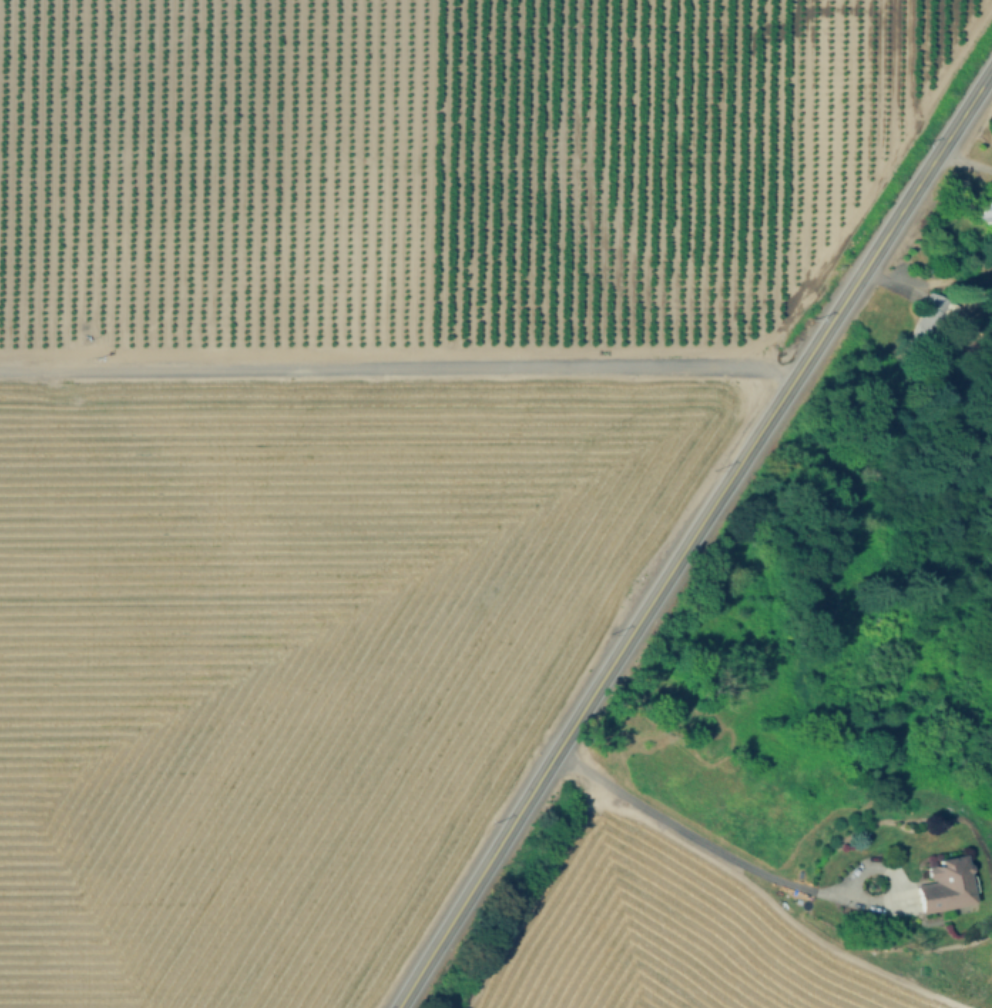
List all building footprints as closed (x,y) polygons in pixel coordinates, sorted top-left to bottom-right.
[(983,200),(974,220),(991,229),(991,204),(983,200)] [(909,343),(937,353),(955,303),(926,293),(909,343)] [(920,915),(974,903),(964,854),(923,863),(928,882),(914,885),(920,915)]
